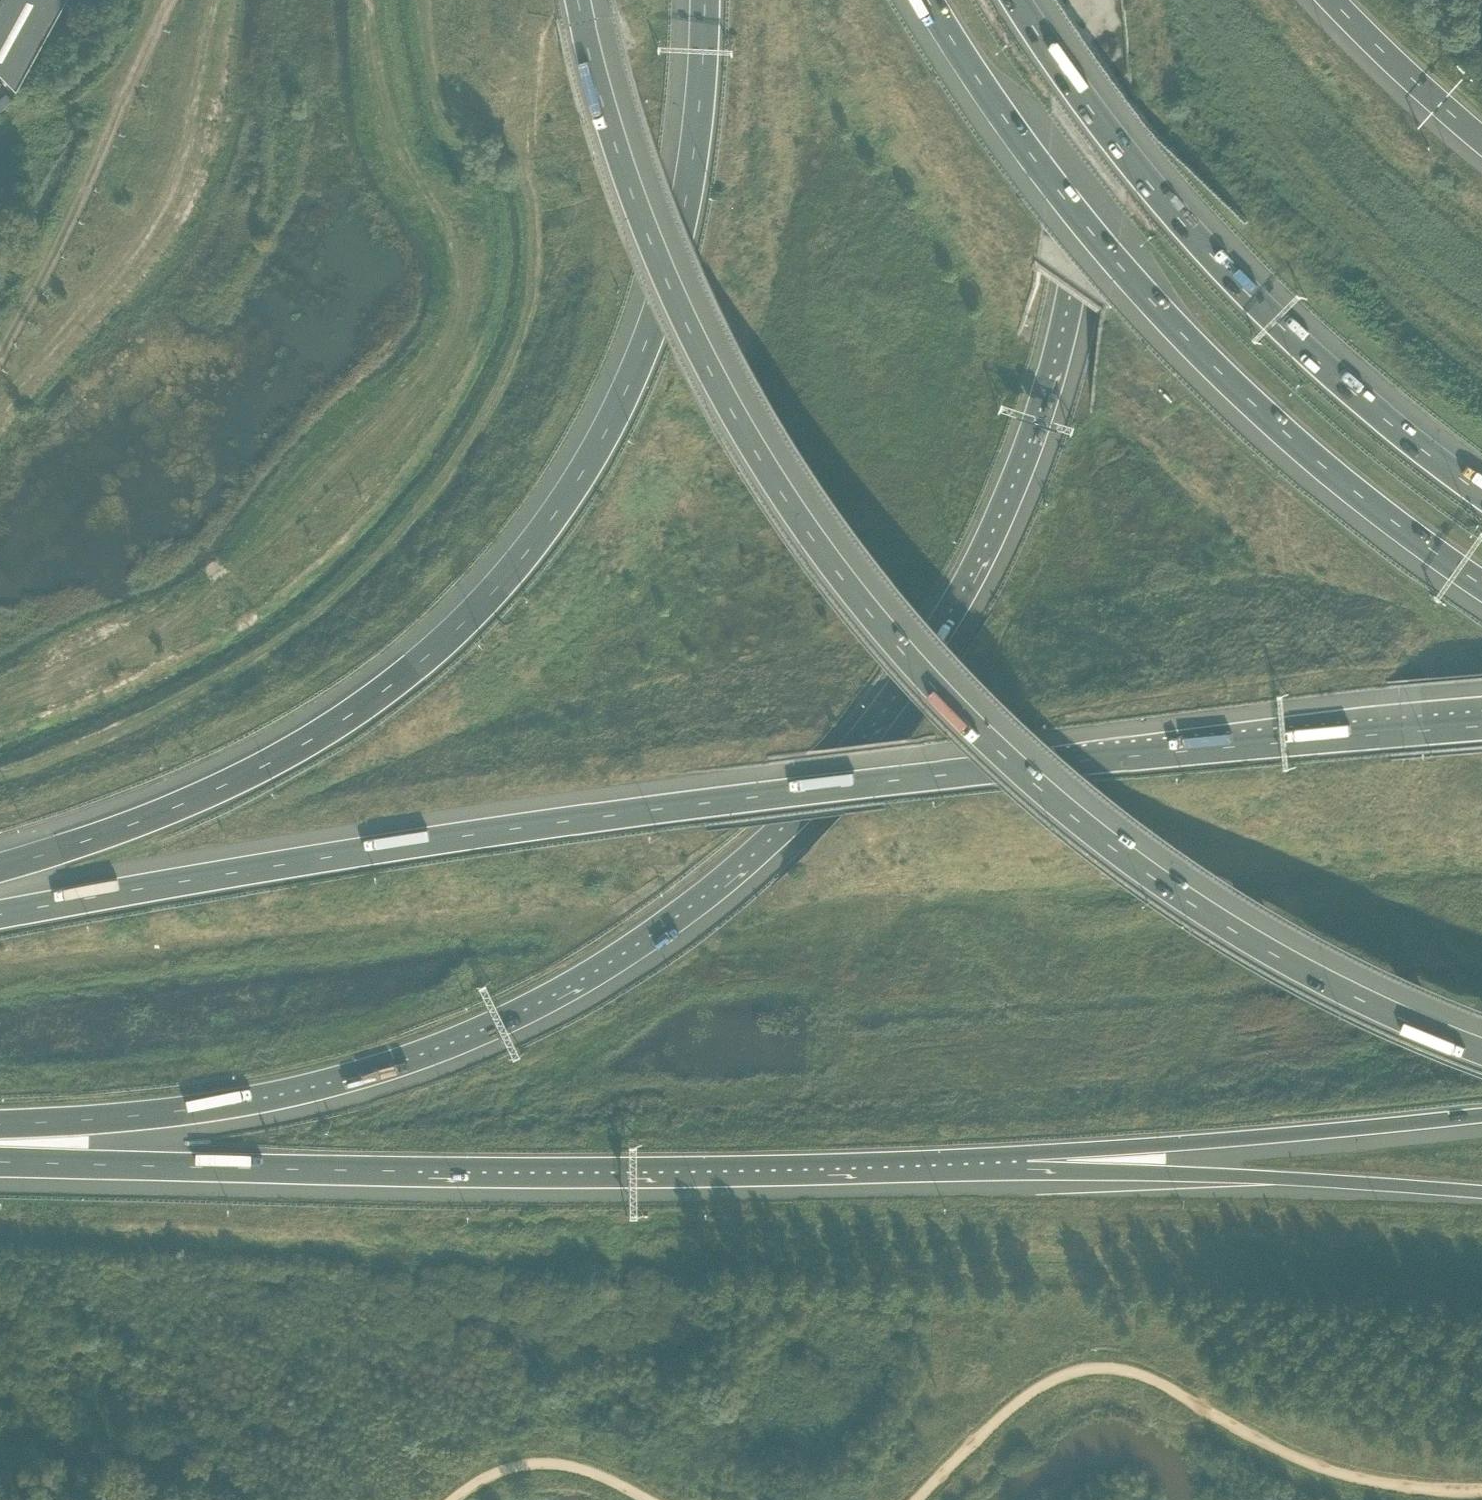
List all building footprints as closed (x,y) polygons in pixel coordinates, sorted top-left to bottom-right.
[(14,91),(64,0),(0,0),(0,77),(14,91)]
